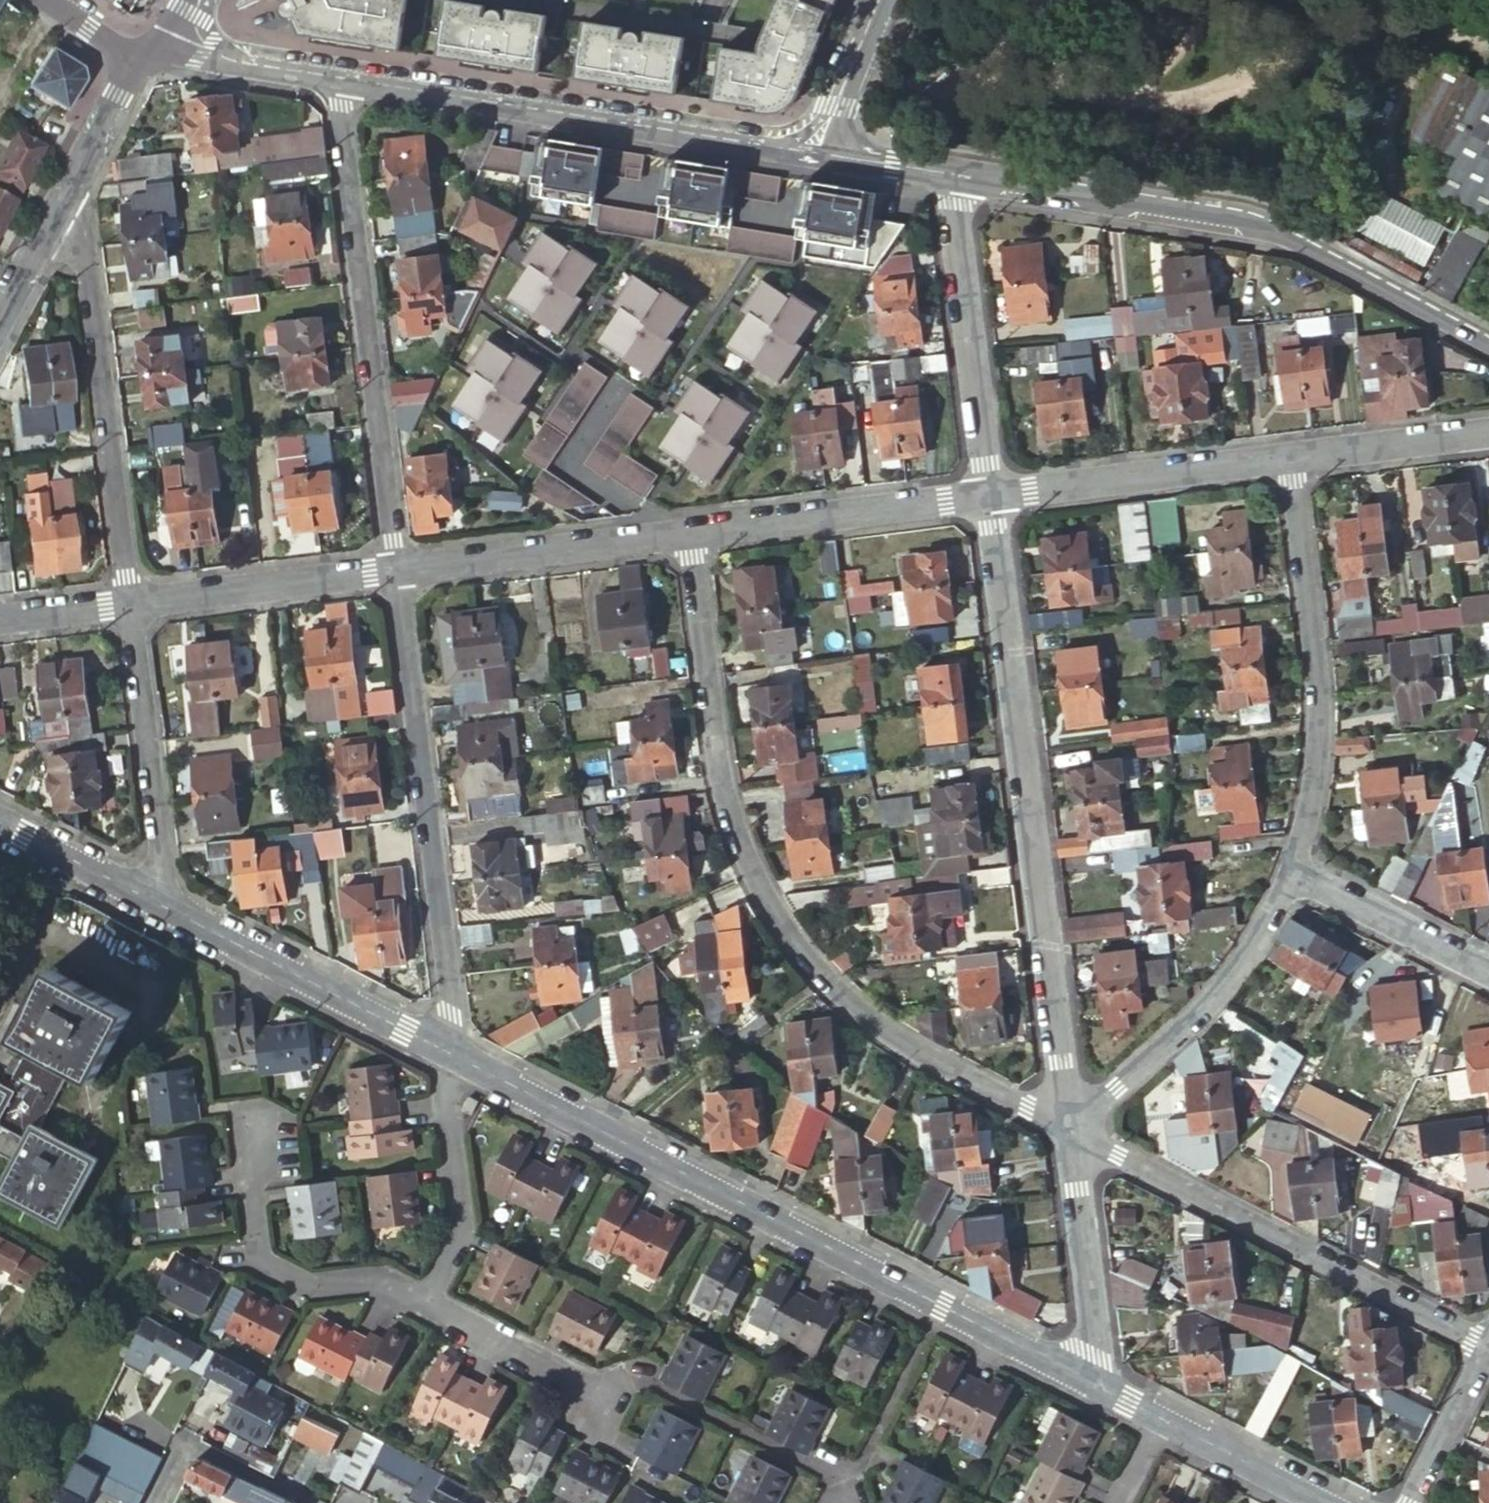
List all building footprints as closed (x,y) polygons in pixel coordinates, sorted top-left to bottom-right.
[(239,4),(238,6),(239,8),(240,8),(241,9),(242,9),(258,0),(241,0),(239,4)] [(284,2),(283,3),(282,4),(281,6),(280,8),(280,10),(281,13),(283,14),(284,16),(286,17),(289,17),(292,17),(293,19),(291,20),(298,34),(311,36),(310,41),(372,52),(373,46),(398,51),(406,0),(288,0),(284,2)] [(448,0),(445,0),(436,57),(461,61),(460,66),(511,74),(511,69),(536,73),(546,16),(507,10),(503,37),(479,33),(484,6),(448,0)] [(762,45),(759,55),(722,49),(713,102),(737,106),(736,112),(767,117),(775,115),(780,112),(785,108),(792,102),(797,95),(822,31),(835,0),(781,0),(762,45)] [(622,29),(584,22),(574,80),(599,84),(598,89),(649,97),(650,92),(675,96),(684,39),(646,32),(641,60),(618,56),(622,29)] [(82,66),(50,46),(27,84),(65,108),(85,79),(82,66)] [(1446,62),(1408,131),(1400,145),(1419,155),(1428,161),(1434,167),(1438,173),(1439,179),(1440,184),(1439,192),(1437,199),(1488,228),(1488,77),(1449,56),(1446,62)] [(229,96),(210,98),(215,153),(217,170),(254,165),(250,146),(235,148),(229,96)] [(187,100),(195,173),(209,171),(217,170),(215,153),(210,98),(187,100)] [(498,131),(473,127),(451,173),(480,170),(491,146),(498,131)] [(250,146),(254,165),(290,161),(324,156),(321,129),(300,132),(300,139),(250,143),(250,146)] [(0,158),(0,191),(15,198),(22,184),(20,182),(23,175),(26,176),(42,145),(16,131),(6,152),(4,151),(0,158)] [(550,140),(539,138),(536,153),(533,175),(544,177),(550,140)] [(408,155),(425,153),(423,139),(406,140),(408,155)] [(385,143),(389,180),(427,175),(425,153),(408,155),(406,140),(385,143)] [(601,148),(550,140),(544,177),(533,175),(532,179),(531,183),(543,185),(541,196),(593,205),(593,204),(597,175),(601,148)] [(491,146),(480,170),(518,176),(522,151),(491,146)] [(643,155),(601,148),(597,175),(625,179),(626,168),(641,170),(643,155)] [(522,151),(518,176),(532,179),(533,175),(536,153),(522,151)] [(145,171),(146,178),(171,176),(169,152),(116,159),(119,175),(145,171)] [(327,172),(324,156),(290,161),(292,177),(327,172)] [(677,160),(666,158),(660,195),(671,197),(677,160)] [(668,218),(729,227),(729,226),(732,206),(722,204),(728,168),(677,160),(671,197),(660,195),(659,204),(670,206),(668,218)] [(641,170),(626,168),(625,179),(639,181),(641,170)] [(738,170),(728,168),(722,204),(732,206),(734,196),(738,170)] [(776,203),(780,177),(738,170),(734,196),(776,203)] [(427,175),(389,180),(393,217),(394,217),(397,240),(434,235),(427,175)] [(145,179),(119,182),(121,192),(146,189),(145,179)] [(815,182),(803,181),(797,221),(808,223),(815,182)] [(866,191),(815,182),(808,223),(797,221),(795,229),(807,231),(802,259),(874,270),(905,223),(873,218),(861,217),(866,191)] [(265,189),(270,226),(307,221),(302,183),(265,189)] [(543,185),(531,183),(529,194),(541,196),(543,185)] [(1424,268),(1448,224),(1378,186),(1354,230),(1424,268)] [(15,198),(0,191),(0,227),(15,198)] [(877,192),(866,191),(861,217),(873,218),(877,192)] [(143,218),(161,216),(159,202),(142,205),(143,218)] [(461,233),(500,251),(517,219),(476,202),(461,233)] [(120,205),(125,243),(163,239),(161,216),(143,218),(142,205),(142,203),(120,205)] [(600,205),(593,204),(593,205),(590,225),(597,226),(600,205)] [(670,206),(659,204),(657,214),(657,216),(668,218),(670,206)] [(657,214),(600,205),(597,226),(596,232),(653,240),(657,216),(657,214)] [(270,226),(273,250),(261,251),(263,264),(312,258),(307,221),(270,226)] [(270,226),(250,229),(251,252),(261,251),(273,250),(270,226)] [(794,236),(729,226),(729,227),(725,253),(790,263),(793,241),(794,236)] [(1487,243),(1457,227),(1431,278),(1461,294),(1487,243)] [(807,231),(795,229),(794,236),(793,241),(805,243),(807,231)] [(540,233),(521,261),(529,267),(507,300),(558,335),(581,301),(574,296),(596,263),(570,245),(566,251),(540,233)] [(436,251),(434,235),(397,240),(399,255),(436,251)] [(163,239),(125,243),(130,280),(168,276),(164,239),(163,239)] [(196,255),(194,243),(176,245),(177,257),(196,255)] [(1082,278),(1099,276),(1097,258),(1096,244),(1080,244),(1080,255),(1068,256),(1068,274),(1082,274),(1082,278)] [(1001,249),(1005,287),(1044,281),(1041,262),(1040,261),(1038,246),(1024,247),(1023,246),(1001,249)] [(421,275),(438,273),(437,258),(420,260),(421,275)] [(889,272),(910,270),(908,258),(888,261),(889,272)] [(1190,314),(1192,331),(1229,327),(1227,306),(1211,307),(1206,258),(1185,260),(1190,314)] [(402,299),(440,295),(438,273),(421,275),(420,260),(420,259),(398,262),(402,299)] [(1168,317),(1190,314),(1185,260),(1162,262),(1168,317)] [(312,286),(310,270),(285,272),(287,289),(312,286)] [(875,273),(879,313),(916,309),(912,270),(910,270),(889,272),(875,273)] [(631,276),(612,304),(620,310),(598,343),(650,378),(672,344),(665,339),(687,305),(661,288),(657,293),(631,276)] [(759,280),(740,309),(749,314),(726,348),(778,382),(801,348),(793,343),(816,310),(789,292),(786,298),(759,280)] [(1044,281),(1005,287),(1010,325),(1048,320),(1044,281)] [(158,304),(157,291),(131,293),(133,307),(158,304)] [(458,335),(479,293),(464,292),(440,295),(442,317),(443,327),(458,335)] [(442,317),(440,295),(402,299),(404,318),(406,326),(406,337),(428,334),(427,319),(442,317)] [(252,296),(224,299),(227,315),(254,312),(252,296)] [(1131,307),(1108,308),(1111,339),(1132,337),(1131,307)] [(166,326),(164,308),(135,312),(136,330),(166,326)] [(883,350),(889,350),(920,346),(916,309),(879,313),(883,350)] [(1109,337),(1107,319),(1063,325),(1065,342),(1109,337)] [(1297,323),(1299,336),(1333,332),(1332,320),(1325,321),(1325,319),(1297,323)] [(279,339),(282,359),(324,354),(319,320),(277,325),(277,326),(279,339)] [(1242,364),(1243,380),(1260,378),(1253,325),(1237,326),(1238,332),(1242,364)] [(272,340),(279,339),(277,326),(271,327),(272,340)] [(1242,364),(1238,332),(1219,334),(1224,366),(1242,364)] [(231,353),(229,333),(218,335),(220,355),(231,353)] [(1356,340),(1361,383),(1367,382),(1382,380),(1425,374),(1420,341),(1397,344),(1396,336),(1356,339),(1356,340)] [(138,342),(142,375),(185,371),(183,350),(189,349),(188,337),(138,342)] [(1132,337),(1111,339),(1116,368),(1135,366),(1132,337)] [(255,363),(269,361),(266,341),(252,342),(252,339),(238,340),(241,361),(255,360),(255,363)] [(1310,351),(1321,350),(1320,340),(1309,341),(1310,351)] [(484,341),(465,369),(474,375),(451,408),(503,443),(526,409),(518,404),(541,370),(514,353),(511,358),(484,341)] [(1285,410),(1308,407),(1301,353),(1298,353),(1298,341),(1277,344),(1285,410)] [(1078,342),(1053,345),(1054,347),(1058,382),(1080,379),(1083,379),(1078,342)] [(889,350),(890,359),(944,355),(943,343),(920,346),(889,350)] [(51,403),(71,400),(74,400),(71,344),(48,347),(51,403)] [(51,403),(48,347),(26,350),(28,406),(43,404),(51,403)] [(1035,384),(1058,382),(1054,347),(1037,348),(1038,360),(1046,360),(1048,373),(1034,375),(1035,384)] [(1038,360),(1037,348),(1019,350),(1020,362),(1038,360)] [(1323,350),(1321,350),(1310,351),(1301,353),(1308,407),(1331,404),(1323,350)] [(282,359),(284,377),(286,389),(286,392),(328,387),(324,354),(282,359)] [(944,355),(890,359),(894,402),(900,456),(922,453),(916,399),(915,399),(912,373),(946,371),(944,355)] [(1175,367),(1174,356),(1158,357),(1160,369),(1175,367)] [(540,470),(525,493),(558,511),(572,489),(545,470),(606,378),(583,362),(520,456),(540,470)] [(1197,364),(1175,367),(1184,422),(1204,420),(1197,364)] [(1184,422),(1175,367),(1160,369),(1152,370),(1154,385),(1159,418),(1160,426),(1184,422)] [(1154,385),(1152,370),(1142,371),(1144,386),(1154,385)] [(185,371),(142,375),(147,408),(189,404),(185,371)] [(1364,409),(1366,425),(1403,421),(1402,412),(1429,408),(1425,374),(1382,380),(1385,406),(1364,409)] [(286,389),(284,377),(263,381),(264,392),(286,389)] [(1065,436),(1087,434),(1080,379),(1058,382),(1065,436)] [(1367,382),(1361,383),(1364,409),(1385,406),(1382,380),(1367,382)] [(693,381),(673,410),(682,416),(659,449),(711,483),(734,450),(726,445),(749,412),(722,394),(719,399),(693,381)] [(435,382),(388,387),(390,409),(407,407),(423,405),(435,382)] [(1042,439),(1065,436),(1058,382),(1035,384),(1042,439)] [(1150,419),(1159,418),(1154,385),(1144,386),(1150,419)] [(623,454),(653,409),(629,393),(581,465),(604,481),(607,477),(641,499),(657,476),(623,454)] [(73,424),(71,400),(51,403),(52,428),(73,424)] [(793,416),(804,415),(802,400),(795,401),(792,407),(793,416)] [(900,456),(894,402),(872,405),(878,459),(900,456)] [(819,404),(820,413),(834,411),(832,403),(819,404)] [(44,415),(43,404),(28,406),(26,406),(26,417),(44,415)] [(407,407),(391,409),(394,428),(409,433),(423,405),(407,407)] [(820,467),(842,464),(835,411),(834,411),(820,413),(813,414),(820,467)] [(305,432),(332,429),(330,412),(303,415),(305,432)] [(797,470),(820,467),(813,414),(804,415),(793,416),(792,416),(797,470)] [(150,430),(152,449),(184,446),(182,426),(150,430)] [(302,432),(275,436),(279,459),(305,455),(302,432)] [(305,434),(310,476),(331,473),(332,473),(326,432),(305,434)] [(213,443),(184,446),(186,466),(189,491),(212,489),(219,488),(213,443)] [(308,476),(305,455),(279,459),(275,459),(278,480),(286,479),(308,476)] [(447,492),(447,486),(445,473),(443,456),(434,457),(428,457),(405,460),(409,496),(447,492)] [(189,491),(186,466),(165,469),(168,493),(189,491)] [(445,473),(447,486),(455,485),(454,472),(445,473)] [(310,476),(308,476),(315,530),(338,527),(331,473),(310,476)] [(53,574),(44,486),(43,476),(24,478),(20,479),(30,577),(53,574)] [(315,530),(308,476),(286,479),(291,513),(294,533),(315,530)] [(276,516),(291,513),(286,479),(278,480),(271,484),(276,516)] [(66,484),(44,486),(53,574),(76,572),(66,484)] [(1476,560),(1474,541),(1469,486),(1446,489),(1452,543),(1454,562),(1476,560)] [(212,489),(189,491),(196,546),(219,543),(212,489)] [(572,489),(558,511),(597,505),(572,489)] [(1430,545),(1452,543),(1446,489),(1425,491),(1430,545)] [(196,546),(189,491),(168,493),(166,494),(173,549),(196,546)] [(449,514),(447,492),(409,496),(414,535),(436,532),(434,516),(449,514)] [(514,514),(515,498),(490,496),(489,513),(514,514)] [(1174,520),(1171,499),(1147,501),(1150,523),(1174,520)] [(1151,560),(1144,502),(1117,505),(1124,564),(1151,560)] [(1358,522),(1381,520),(1380,505),(1357,508),(1358,522)] [(1209,530),(1211,553),(1250,548),(1245,510),(1223,513),(1225,528),(1209,530)] [(1174,520),(1150,523),(1154,558),(1179,555),(1174,520)] [(1381,520),(1358,522),(1365,578),(1388,576),(1381,520)] [(1365,578),(1358,522),(1338,524),(1344,580),(1365,578)] [(1086,534),(1089,550),(1098,548),(1096,533),(1086,534)] [(1044,540),(1048,574),(1091,568),(1089,550),(1086,534),(1044,540)] [(1250,548),(1211,553),(1214,574),(1214,576),(1230,573),(1232,589),(1255,586),(1254,580),(1262,579),(1260,567),(1252,568),(1250,548)] [(1419,550),(1408,552),(1411,581),(1423,579),(1419,550)] [(900,558),(904,590),(947,584),(943,552),(900,558)] [(637,568),(617,571),(619,595),(625,649),(645,646),(646,646),(637,568)] [(1091,568),(1048,574),(1052,606),(1078,603),(1078,605),(1112,599),(1111,583),(1094,585),(1091,568)] [(838,572),(842,600),(891,592),(890,583),(856,587),(853,570),(838,572)] [(734,577),(739,615),(776,610),(773,587),(780,586),(778,571),(734,577)] [(1214,576),(1214,574),(1206,575),(1209,595),(1232,593),(1232,589),(1230,573),(1214,576)] [(1365,578),(1344,580),(1346,600),(1367,598),(1365,578)] [(947,584),(904,590),(909,626),(952,619),(947,584)] [(625,649),(619,595),(596,598),(602,652),(625,649)] [(1156,602),(1158,617),(1176,615),(1187,614),(1198,613),(1196,598),(1156,602)] [(1458,604),(1461,627),(1488,624),(1488,600),(1458,604)] [(1418,634),(1461,630),(1461,627),(1458,604),(1415,609),(1418,634)] [(1238,608),(1198,613),(1187,614),(1189,627),(1240,621),(1238,608)] [(1028,615),(1030,632),(1084,625),(1082,609),(1028,615)] [(474,612),(484,702),(507,699),(512,698),(507,664),(503,665),(496,610),(474,612)] [(776,610),(739,615),(744,653),(791,645),(789,630),(779,631),(776,610)] [(463,705),(484,702),(474,612),(450,615),(450,621),(458,683),(448,684),(451,705),(463,705)] [(1158,617),(1154,618),(1158,640),(1179,637),(1176,615),(1158,617)] [(1372,639),(1370,615),(1335,619),(1338,642),(1372,639)] [(458,683),(450,621),(435,623),(442,680),(448,684),(458,683)] [(1222,647),(1225,668),(1263,664),(1259,627),(1212,633),(1214,648),(1222,647)] [(334,685),(337,710),(354,708),(352,684),(354,683),(348,628),(328,631),(334,685)] [(334,685),(328,631),(304,633),(311,687),(334,685)] [(1390,641),(1361,643),(1362,657),(1391,654),(1390,641)] [(230,643),(208,645),(215,700),(222,699),(235,698),(230,643)] [(1362,657),(1361,643),(1339,645),(1340,659),(1362,657)] [(196,736),(218,734),(215,700),(208,645),(185,648),(196,736)] [(625,649),(626,659),(647,656),(645,646),(625,649)] [(1393,647),(1395,688),(1434,684),(1433,651),(1416,651),(1416,647),(1393,647)] [(769,653),(770,668),(799,664),(798,649),(769,653)] [(1057,652),(1062,688),(1063,688),(1100,684),(1097,661),(1081,663),(1079,649),(1057,652)] [(886,651),(867,654),(869,668),(888,665),(886,651)] [(867,654),(850,656),(858,716),(863,715),(875,713),(869,668),(867,654)] [(646,671),(647,682),(667,679),(664,657),(650,658),(652,670),(646,671)] [(79,660),(56,663),(67,740),(90,736),(79,660)] [(67,740),(56,663),(33,666),(44,743),(67,740)] [(918,669),(923,706),(962,700),(958,663),(918,669)] [(1155,674),(1154,664),(1136,665),(1137,677),(1155,674)] [(1263,664),(1225,668),(1228,690),(1220,692),(1222,710),(1242,708),(1245,726),(1271,723),(1263,664)] [(19,690),(15,665),(1,667),(4,692),(19,690)] [(1434,684),(1395,688),(1397,724),(1418,723),(1418,704),(1452,703),(1451,680),(1434,684)] [(1161,692),(1160,681),(1137,683),(1139,695),(1161,692)] [(1063,688),(1062,688),(1068,726),(1106,722),(1100,684),(1063,688)] [(306,725),(338,722),(337,710),(334,685),(311,687),(313,699),(302,700),(306,725)] [(313,699),(311,687),(301,689),(302,700),(313,699)] [(774,706),(790,704),(787,687),(771,690),(774,706)] [(754,731),(792,725),(790,704),(774,706),(771,690),(748,693),(754,731)] [(274,717),(271,691),(256,693),(260,719),(274,717)] [(580,694),(564,696),(567,718),(582,717),(580,694)] [(507,699),(484,702),(463,705),(465,716),(508,711),(507,699)] [(962,700),(923,706),(928,744),(967,740),(962,700)] [(338,722),(391,715),(389,701),(378,702),(378,706),(354,708),(337,710),(338,722)] [(629,723),(631,745),(670,740),(666,701),(644,705),(646,720),(629,723)] [(449,706),(427,708),(429,724),(465,720),(465,716),(463,705),(451,705),(449,706)] [(875,713),(863,715),(864,725),(876,724),(875,713)] [(857,716),(813,717),(814,727),(858,726),(857,716)] [(1111,725),(1113,743),(1137,740),(1168,736),(1166,718),(1111,725)] [(511,722),(493,723),(495,738),(513,735),(511,722)] [(497,760),(516,758),(513,735),(495,738),(493,723),(456,728),(460,765),(497,760)] [(770,767),(772,787),(800,784),(792,725),(754,731),(759,769),(770,767)] [(276,728),(248,731),(252,761),(280,758),(276,728)] [(1465,755),(1478,733),(1457,735),(1454,746),(1465,755)] [(90,736),(67,740),(70,757),(92,755),(105,753),(103,735),(90,736)] [(1204,749),(1202,735),(1176,738),(1178,753),(1204,749)] [(1168,736),(1137,740),(1139,755),(1169,752),(1168,736)] [(332,742),(338,781),(376,777),(377,777),(372,737),(332,742)] [(1363,738),(1333,739),(1332,753),(1363,753),(1363,738)] [(70,757),(67,740),(44,743),(34,745),(35,762),(48,760),(54,813),(56,813),(76,811),(70,757)] [(670,740),(631,745),(633,759),(624,760),(627,782),(675,777),(670,740)] [(921,767),(969,760),(967,745),(920,751),(921,767)] [(1208,755),(1212,788),(1251,784),(1247,746),(1212,750),(1208,755)] [(1466,792),(1486,757),(1472,748),(1451,783),(1466,792)] [(92,755),(70,757),(76,811),(100,808),(92,755)] [(189,761),(194,798),(231,794),(226,757),(189,761)] [(1075,785),(1077,804),(1119,799),(1114,764),(1113,758),(1095,761),(1096,766),(1072,769),(1075,785)] [(460,765),(467,823),(518,817),(512,764),(498,765),(497,760),(460,765)] [(1148,796),(1168,794),(1167,760),(1147,761),(1148,796)] [(1397,782),(1395,768),(1357,773),(1362,812),(1401,806),(1424,803),(1420,779),(1397,782)] [(1072,769),(1064,770),(1066,786),(1075,785),(1072,769)] [(376,777),(338,781),(343,819),(382,814),(377,777),(376,777)] [(1438,801),(1447,785),(1438,780),(1425,803),(1438,801)] [(929,788),(933,823),(976,818),(974,801),(973,790),(971,782),(929,788)] [(1251,784),(1212,788),(1215,810),(1232,808),(1234,824),(1256,821),(1251,784)] [(973,790),(974,801),(981,800),(980,789),(973,790)] [(600,803),(598,791),(579,793),(580,806),(600,803)] [(231,794),(194,798),(200,836),(220,833),(218,818),(234,816),(231,794)] [(683,797),(638,803),(640,820),(680,816),(685,815),(683,797)] [(1077,804),(1081,838),(1106,835),(1104,822),(1122,819),(1119,799),(1077,804)] [(781,805),(787,843),(826,837),(824,815),(822,800),(805,802),(781,805)] [(912,824),(909,801),(876,804),(882,828),(912,824)] [(1404,827),(1401,806),(1362,812),(1367,843),(1367,847),(1389,845),(1388,830),(1403,827),(1404,827)] [(583,827),(578,810),(548,814),(551,831),(583,827)] [(57,822),(80,834),(76,811),(56,813),(57,822)] [(1477,811),(1454,814),(1455,826),(1459,851),(1482,848),(1477,811)] [(1357,844),(1367,843),(1362,812),(1349,814),(1352,836),(1357,844)] [(548,814),(523,817),(525,834),(551,831),(548,814)] [(236,816),(234,816),(218,818),(220,833),(238,830),(236,816)] [(312,833),(338,831),(336,816),(310,819),(312,833)] [(640,820),(645,858),(685,853),(685,850),(682,834),(680,816),(640,820)] [(976,818),(933,823),(937,858),(965,854),(980,851),(980,848),(985,848),(987,847),(988,845),(987,836),(985,834),(984,833),(982,833),(979,833),(978,834),(976,818)] [(1123,833),(1122,819),(1104,822),(1106,835),(1123,833)] [(1258,836),(1256,821),(1234,824),(1234,826),(1218,828),(1219,840),(1258,836)] [(1459,851),(1455,826),(1433,829),(1444,909),(1465,907),(1459,851)] [(1405,842),(1403,827),(1388,830),(1389,845),(1405,842)] [(338,831),(312,833),(316,858),(341,855),(338,831)] [(316,858),(312,833),(293,835),(295,849),(297,866),(317,863),(316,858)] [(695,833),(682,834),(685,850),(701,847),(699,836),(695,833)] [(295,849),(293,835),(255,839),(257,852),(258,853),(280,851),(295,849)] [(826,837),(787,843),(791,880),(816,877),(814,859),(829,858),(826,837)] [(257,852),(255,839),(201,844),(203,859),(235,855),(258,853),(257,852)] [(470,845),(475,880),(517,875),(517,871),(513,848),(512,840),(470,845)] [(1199,842),(1166,845),(1157,847),(1159,866),(1166,919),(1168,934),(1235,926),(1233,906),(1205,909),(1205,915),(1189,918),(1183,863),(1200,860),(1199,842)] [(513,848),(517,871),(536,869),(533,846),(513,848)] [(1159,866),(1157,847),(1113,852),(1115,872),(1138,869),(1138,868),(1159,866)] [(1482,848),(1459,851),(1465,907),(1488,904),(1482,848)] [(295,849),(280,851),(282,868),(297,866),(295,849)] [(258,853),(266,906),(286,904),(282,868),(280,851),(258,853)] [(242,908),(266,906),(258,853),(235,855),(242,908)] [(685,853),(645,858),(648,880),(649,880),(666,879),(668,892),(690,890),(685,853)] [(965,854),(937,858),(919,860),(922,878),(954,874),(967,873),(965,854)] [(831,857),(829,858),(814,859),(816,877),(834,874),(831,857)] [(1390,897),(1406,865),(1389,858),(1374,889),(1390,897)] [(864,885),(894,881),(890,865),(862,869),(864,885)] [(1421,872),(1406,865),(1390,897),(1405,905),(1421,872)] [(399,866),(370,869),(372,884),(393,882),(395,896),(403,895),(399,866)] [(1166,919),(1159,866),(1138,868),(1138,869),(1144,922),(1166,919)] [(922,878),(907,880),(907,881),(909,897),(915,951),(915,952),(937,949),(933,917),(948,915),(958,913),(954,874),(922,878)] [(517,875),(475,880),(479,914),(522,909),(517,875)] [(666,879),(649,880),(650,892),(656,892),(657,898),(668,897),(668,892),(666,879)] [(872,887),(875,904),(887,901),(909,897),(907,881),(872,885),(872,887)] [(393,882),(372,884),(382,967),(404,964),(395,896),(393,882)] [(382,967),(372,884),(350,886),(361,970),(382,967)] [(875,904),(872,887),(842,891),(844,908),(875,904)] [(551,901),(554,917),(587,914),(584,897),(551,901)] [(915,951),(909,897),(887,901),(891,933),(891,940),(893,955),(915,952),(915,951)] [(712,918),(714,934),(753,917),(752,916),(747,903),(712,918)] [(660,914),(628,928),(642,949),(669,945),(660,914)] [(933,917),(937,949),(951,947),(948,915),(933,917)] [(689,921),(692,940),(715,937),(714,934),(712,918),(689,921)] [(1335,968),(1347,975),(1357,958),(1296,921),(1295,922),(1289,918),(1279,935),(1285,939),(1335,968)] [(1066,927),(1067,944),(1132,937),(1130,920),(1066,927)] [(487,925),(456,928),(458,949),(490,945),(487,925)] [(532,931),(537,967),(574,963),(572,942),(556,944),(554,931),(554,928),(532,931)] [(556,944),(572,942),(572,929),(554,931),(556,944)] [(891,940),(891,933),(878,935),(879,941),(891,940)] [(737,934),(715,937),(723,991),(743,988),(746,987),(737,934)] [(723,991),(715,937),(692,940),(692,943),(686,944),(687,954),(694,953),(701,994),(703,994),(723,991)] [(1322,989),(1335,968),(1285,939),(1284,941),(1278,938),(1267,956),(1322,989)] [(893,955),(891,940),(879,941),(881,956),(893,955)] [(669,945),(642,949),(644,952),(647,957),(671,953),(669,945)] [(1095,954),(1099,991),(1100,991),(1138,987),(1134,950),(1095,954)] [(953,957),(959,1010),(998,1006),(992,953),(953,957)] [(1165,956),(1143,960),(1148,984),(1169,980),(1165,956)] [(574,963),(537,967),(541,1003),(564,1000),(562,988),(575,986),(577,986),(574,963)] [(640,1066),(663,1062),(653,1002),(651,993),(649,981),(645,968),(626,977),(632,1012),(640,1066)] [(1304,1050),(1347,975),(1335,968),(1322,989),(1290,1042),(1304,1050)] [(5,1089),(11,1093),(0,1114),(0,1155),(11,1161),(30,1127),(37,1132),(69,1072),(90,1083),(128,1014),(50,970),(12,1039),(28,1048),(20,1062),(11,1058),(4,1071),(13,1076),(5,1089)] [(1390,1036),(1399,1037),(1399,981),(1376,981),(1376,1036),(1390,1036)] [(1399,1037),(1399,1050),(1417,1050),(1417,1038),(1420,1037),(1421,982),(1399,981),(1399,1037)] [(576,992),(575,986),(562,988),(564,1000),(571,999),(570,992),(576,992)] [(620,1070),(640,1066),(632,1012),(627,1013),(622,986),(608,990),(620,1070)] [(1185,998),(1185,986),(1161,988),(1163,1001),(1185,998)] [(1100,991),(1099,991),(1104,1030),(1127,1028),(1126,1021),(1125,1011),(1139,1009),(1141,1009),(1138,987),(1100,991)] [(743,988),(723,991),(725,1002),(744,999),(743,988)] [(725,1002),(723,991),(703,994),(705,1005),(725,1002)] [(254,1050),(252,1030),(249,1013),(235,1015),(233,1003),(232,995),(209,997),(217,1061),(240,1057),(239,1052),(254,1050)] [(249,1013),(248,1001),(233,1003),(235,1015),(249,1013)] [(998,1006),(959,1010),(964,1048),(1003,1043),(998,1006)] [(1140,1020),(1139,1009),(1125,1011),(1126,1021),(1140,1020)] [(539,1028),(504,1050),(524,1060),(578,1027),(568,1010),(539,1028)] [(481,1038),(504,1050),(539,1028),(529,1011),(481,1038)] [(917,1015),(919,1036),(922,1038),(937,1046),(943,1050),(940,1012),(917,1015)] [(760,1015),(737,1034),(745,1045),(769,1026),(760,1015)] [(805,1023),(814,1077),(835,1074),(827,1020),(805,1023)] [(795,1080),(814,1077),(805,1023),(783,1027),(792,1080),(795,1080)] [(254,1050),(258,1075),(309,1069),(304,1028),(284,1030),(285,1034),(269,1036),(268,1032),(268,1028),(252,1030),(254,1050)] [(1461,1030),(1463,1045),(1480,1044),(1479,1028),(1461,1030)] [(1464,1068),(1488,1067),(1488,1028),(1479,1028),(1480,1044),(1463,1045),(1464,1068)] [(1391,1054),(1390,1036),(1376,1036),(1376,1054),(1391,1054)] [(1255,1102),(1270,1109),(1303,1056),(1279,1041),(1271,1054),(1280,1060),(1255,1102)] [(344,1069),(350,1120),(385,1116),(395,1115),(393,1100),(389,1100),(384,1101),(382,1085),(387,1085),(385,1064),(344,1069)] [(736,1091),(726,1093),(734,1148),(758,1145),(745,1064),(733,1065),(736,1091)] [(1464,1068),(1466,1091),(1468,1091),(1484,1089),(1485,1099),(1485,1104),(1488,1104),(1488,1067),(1464,1068)] [(147,1075),(153,1126),(198,1121),(196,1106),(193,1107),(189,1107),(187,1092),(190,1091),(188,1070),(147,1075)] [(1202,1077),(1210,1131),(1233,1127),(1225,1073),(1202,1077)] [(808,1103),(810,1104),(819,1110),(814,1077),(795,1080),(796,1086),(805,1085),(808,1103)] [(1188,1135),(1210,1131),(1202,1077),(1180,1081),(1188,1135)] [(5,1089),(0,1086),(0,1114),(11,1093),(5,1089)] [(1431,1091),(1409,1087),(1407,1097),(1430,1102),(1431,1091)] [(1484,1089),(1468,1091),(1469,1100),(1485,1099),(1484,1089)] [(726,1093),(705,1096),(711,1151),(734,1148),(726,1093)] [(471,1115),(477,1101),(469,1097),(463,1110),(471,1115)] [(787,1162),(810,1104),(808,1103),(792,1097),(771,1155),(787,1162)] [(943,1181),(958,1190),(967,1195),(966,1193),(954,1114),(949,1115),(947,1099),(929,1102),(940,1171),(942,1171),(943,1181)] [(1418,1102),(1401,1099),(1370,1159),(1378,1163),(1387,1167),(1413,1113),(1418,1102)] [(940,1171),(929,1102),(920,1104),(931,1173),(940,1171)] [(1480,1113),(1418,1102),(1413,1113),(1457,1122),(1459,1133),(1461,1133),(1483,1130),(1480,1113)] [(819,1110),(810,1104),(787,1162),(786,1164),(807,1172),(828,1115),(819,1110)] [(882,1111),(869,1139),(883,1146),(896,1117),(882,1111)] [(974,1111),(954,1114),(966,1193),(994,1188),(991,1170),(984,1172),(974,1111)] [(1480,1113),(1483,1130),(1488,1167),(1488,1114),(1480,1113)] [(395,1115),(385,1116),(387,1133),(397,1131),(395,1115)] [(350,1120),(347,1121),(349,1137),(344,1138),(347,1159),(410,1152),(407,1130),(397,1131),(387,1133),(385,1116),(350,1120)] [(1262,1148),(1295,1154),(1300,1125),(1267,1118),(1262,1148)] [(862,1152),(862,1134),(842,1123),(843,1159),(841,1160),(843,1221),(865,1232),(865,1215),(862,1152)] [(1309,1128),(1301,1125),(1300,1125),(1295,1154),(1294,1163),(1310,1161),(1309,1128)] [(11,1161),(0,1182),(0,1196),(56,1227),(92,1162),(37,1132),(30,1127),(11,1161)] [(1210,1131),(1215,1165),(1235,1145),(1233,1127),(1210,1131)] [(1310,1161),(1313,1217),(1336,1215),(1332,1140),(1309,1128),(1310,1161)] [(1483,1130),(1461,1133),(1469,1186),(1488,1183),(1488,1167),(1483,1130)] [(504,1196),(519,1203),(535,1172),(520,1164),(523,1158),(529,1145),(510,1135),(484,1188),(503,1197),(504,1196)] [(1373,1143),(1359,1136),(1353,1148),(1367,1154),(1373,1143)] [(198,1190),(210,1188),(207,1172),(204,1172),(200,1173),(198,1158),(202,1158),(200,1138),(160,1142),(166,1194),(192,1191),(198,1190)] [(1210,1145),(1196,1142),(1192,1166),(1205,1168),(1210,1145)] [(884,1151),(862,1152),(865,1215),(887,1214),(884,1151)] [(520,1164),(535,1172),(538,1165),(523,1158),(520,1164)] [(535,1172),(519,1203),(532,1210),(531,1212),(550,1221),(576,1170),(558,1161),(551,1173),(549,1179),(535,1172)] [(1310,1161),(1294,1163),(1291,1164),(1293,1218),(1313,1217),(1310,1161)] [(1400,1173),(1387,1167),(1378,1163),(1367,1208),(1390,1215),(1393,1202),(1399,1178),(1400,1173)] [(538,1165),(535,1172),(549,1179),(551,1173),(538,1165)] [(411,1172),(367,1177),(373,1229),(412,1224),(410,1204),(406,1204),(404,1189),(409,1188),(413,1187),(411,1172)] [(933,1228),(958,1190),(943,1181),(937,1178),(914,1216),(933,1228)] [(1450,1200),(1450,1198),(1399,1178),(1393,1202),(1406,1201),(1409,1226),(1410,1227),(1431,1224),(1441,1295),(1461,1293),(1454,1238),(1450,1200)] [(330,1181),(303,1185),(285,1187),(287,1204),(290,1203),(295,1202),(296,1218),(291,1218),(294,1239),(336,1234),(330,1181)] [(200,1205),(198,1190),(192,1191),(194,1206),(200,1205)] [(611,1252),(623,1258),(640,1225),(627,1218),(632,1209),(636,1201),(615,1190),(587,1246),(608,1257),(611,1252)] [(192,1191),(166,1194),(158,1195),(159,1210),(156,1211),(159,1232),(218,1225),(215,1203),(200,1205),(194,1206),(192,1191)] [(971,1205),(956,1196),(934,1231),(948,1240),(971,1205)] [(1393,1202),(1390,1215),(1386,1228),(1409,1226),(1406,1201),(1393,1202)] [(1485,1218),(1461,1206),(1455,1219),(1479,1230),(1485,1218)] [(627,1218),(640,1225),(645,1216),(632,1209),(627,1218)] [(1201,1231),(1201,1222),(1182,1212),(1183,1233),(1201,1231)] [(964,1236),(967,1259),(1005,1249),(999,1213),(977,1217),(980,1233),(964,1236)] [(623,1258),(637,1265),(634,1270),(654,1280),(683,1225),(663,1214),(659,1223),(654,1232),(640,1225),(623,1258)] [(640,1225),(654,1232),(659,1223),(645,1216),(640,1225)] [(1190,1304),(1212,1302),(1207,1242),(1207,1241),(1203,1242),(1201,1231),(1183,1233),(1190,1304)] [(1477,1235),(1454,1238),(1461,1293),(1483,1290),(1477,1235)] [(0,1240),(0,1267),(12,1274),(9,1280),(40,1296),(54,1270),(35,1260),(35,1259),(0,1240)] [(1207,1242),(1212,1302),(1219,1301),(1233,1300),(1229,1240),(1207,1241),(1207,1242)] [(533,1265),(497,1245),(493,1244),(486,1257),(489,1258),(493,1260),(485,1274),(482,1273),(473,1291),(510,1309),(533,1265)] [(713,1309),(726,1316),(743,1282),(730,1275),(735,1266),(739,1258),(720,1248),(692,1302),(711,1312),(713,1309)] [(1005,1249),(967,1259),(970,1277),(973,1292),(992,1301),(1032,1322),(1041,1303),(1011,1287),(1005,1249)] [(189,1272),(191,1268),(172,1258),(153,1293),(199,1317),(219,1280),(206,1273),(204,1275),(202,1279),(189,1272)] [(493,1260),(489,1258),(482,1273),(485,1274),(493,1260)] [(743,1282),(748,1273),(735,1266),(730,1275),(743,1282)] [(798,1303),(784,1296),(787,1290),(794,1277),(774,1267),(746,1321),(766,1332),(768,1328),(782,1335),(798,1303)] [(204,1275),(191,1268),(189,1272),(202,1279),(204,1275)] [(1155,1294),(1108,1273),(1114,1311),(1143,1313),(1148,1296),(1153,1297),(1155,1294)] [(784,1296),(798,1303),(801,1297),(787,1290),(784,1296)] [(812,1310),(798,1303),(782,1335),(796,1342),(794,1345),(813,1355),(841,1301),(821,1291),(814,1304),(812,1310)] [(560,1339),(562,1336),(563,1332),(576,1339),(575,1343),(595,1353),(614,1317),(567,1293),(547,1333),(560,1339)] [(258,1310),(260,1306),(241,1296),(223,1331),(268,1355),(288,1317),(275,1309),(272,1313),(271,1316),(258,1310)] [(801,1297),(798,1303),(812,1310),(814,1304),(801,1297)] [(1233,1300),(1219,1301),(1220,1311),(1233,1309),(1234,1309),(1233,1300)] [(272,1313),(260,1306),(258,1310),(271,1316),(272,1313)] [(1268,1347),(1267,1347),(1278,1353),(1286,1336),(1234,1309),(1233,1309),(1224,1327),(1247,1338),(1266,1347),(1268,1347)] [(1388,1317),(1374,1310),(1376,1330),(1381,1385),(1392,1384),(1404,1383),(1398,1328),(1390,1329),(1388,1317)] [(146,1318),(128,1355),(140,1361),(146,1348),(186,1369),(198,1346),(146,1318)] [(1177,1357),(1215,1353),(1213,1332),(1212,1332),(1211,1325),(1205,1325),(1206,1332),(1196,1333),(1194,1319),(1173,1321),(1174,1332),(1177,1357)] [(296,1356),(343,1380),(346,1375),(363,1341),(350,1334),(348,1338),(346,1341),(332,1334),(334,1330),(315,1320),(296,1356)] [(863,1339),(851,1333),(834,1365),(848,1372),(845,1378),(864,1387),(893,1332),(872,1321),(868,1330),(863,1339)] [(1165,1333),(1174,1332),(1173,1321),(1164,1322),(1165,1333)] [(868,1330),(856,1324),(851,1333),(863,1339),(868,1330)] [(348,1338),(334,1330),(332,1334),(346,1341),(348,1338)] [(378,1349),(363,1341),(346,1375),(360,1381),(358,1384),(379,1394),(407,1341),(387,1330),(380,1344),(378,1349)] [(1358,1388),(1381,1385),(1376,1330),(1353,1333),(1358,1388)] [(563,1332),(562,1336),(575,1343),(576,1339),(563,1332)] [(666,1367),(659,1381),(700,1402),(722,1355),(685,1336),(676,1354),(680,1357),(673,1371),(669,1369),(666,1367)] [(380,1344),(366,1337),(363,1341),(378,1349),(380,1344)] [(1234,1351),(1248,1350),(1247,1338),(1233,1340),(1234,1351)] [(1266,1350),(1267,1347),(1248,1350),(1234,1351),(1215,1353),(1177,1357),(1181,1395),(1203,1393),(1201,1374),(1217,1373),(1216,1359),(1225,1358),(1227,1371),(1277,1366),(1282,1357),(1266,1350)] [(676,1354),(669,1369),(673,1371),(680,1357),(676,1354)] [(937,1416),(950,1423),(967,1391),(954,1384),(960,1374),(964,1365),(945,1355),(916,1411),(934,1421),(937,1416)] [(268,1383),(217,1356),(209,1374),(239,1389),(245,1392),(248,1387),(262,1394),(268,1383)] [(447,1385),(452,1375),(456,1367),(437,1357),(408,1412),(427,1423),(430,1418),(443,1425),(460,1392),(447,1385)] [(1315,1375),(1282,1357),(1277,1366),(1280,1367),(1292,1373),(1312,1382),(1315,1375)] [(1292,1373),(1280,1367),(1257,1409),(1269,1415),(1292,1373)] [(954,1384),(967,1391),(972,1381),(960,1374),(954,1384)] [(460,1392),(466,1382),(452,1375),(447,1385),(460,1392)] [(967,1391),(950,1423),(965,1431),(963,1436),(979,1445),(1008,1388),(991,1379),(986,1388),(981,1399),(967,1391)] [(483,1381),(479,1389),(474,1399),(460,1392),(443,1425),(457,1432),(455,1437),(474,1446),(502,1391),(483,1381)] [(972,1381),(967,1391),(981,1399),(986,1388),(972,1381)] [(1350,1392),(1328,1381),(1330,1402),(1351,1400),(1350,1392)] [(479,1389),(466,1382),(460,1392),(474,1399),(479,1389)] [(291,1395),(268,1383),(262,1394),(248,1387),(245,1392),(240,1400),(230,1420),(268,1439),(291,1395)] [(1381,1385),(1384,1410),(1396,1416),(1424,1430),(1431,1417),(1393,1399),(1392,1384),(1381,1385)] [(245,1392),(239,1389),(234,1397),(240,1400),(245,1392)] [(790,1391),(767,1435),(806,1456),(813,1444),(808,1442),(805,1440),(812,1427),(815,1429),(825,1409),(790,1391)] [(1351,1400),(1330,1402),(1336,1457),(1357,1455),(1356,1442),(1352,1403),(1352,1400),(1351,1400)] [(1336,1457),(1330,1402),(1308,1404),(1313,1459),(1336,1457)] [(1369,1408),(1352,1403),(1356,1442),(1372,1440),(1369,1408)] [(1047,1431),(1056,1412),(1044,1406),(1035,1425),(1047,1431)] [(1257,1438),(1269,1415),(1257,1409),(1256,1408),(1244,1432),(1257,1438)] [(540,1480),(557,1446),(542,1438),(547,1429),(551,1421),(531,1411),(502,1466),(522,1476),(524,1472),(540,1480)] [(638,1442),(631,1455),(670,1475),(693,1428),(659,1411),(649,1431),(652,1432),(646,1445),(642,1444),(638,1442)] [(1033,1458),(1040,1462),(1073,1478),(1079,1466),(1075,1465),(1071,1462),(1078,1447),(1083,1450),(1092,1430),(1056,1412),(1047,1431),(1033,1458)] [(1416,1445),(1424,1430),(1396,1416),(1389,1431),(1416,1445)] [(264,1447),(268,1439),(230,1420),(226,1428),(264,1447)] [(301,1421),(292,1440),(325,1457),(334,1438),(301,1421)] [(805,1440),(808,1442),(815,1429),(812,1427),(805,1440)] [(76,1435),(64,1429),(58,1438),(70,1445),(76,1435)] [(557,1446),(562,1437),(547,1429),(542,1438),(557,1446)] [(649,1431),(642,1444),(646,1445),(652,1432),(649,1431)] [(416,1462),(364,1434),(358,1447),(410,1474),(416,1462)] [(109,1480),(143,1497),(149,1484),(122,1470),(130,1454),(96,1436),(88,1454),(81,1451),(75,1463),(91,1471),(99,1475),(109,1480)] [(413,1491),(426,1467),(416,1462),(410,1474),(358,1447),(351,1460),(344,1474),(338,1486),(354,1494),(368,1468),(413,1491)] [(1071,1462),(1075,1465),(1083,1450),(1078,1447),(1071,1462)] [(616,1480),(597,1470),(596,1474),(582,1467),(584,1463),(585,1460),(572,1454),(552,1492),(572,1502),(604,1502),(616,1480)] [(334,1469),(344,1474),(351,1460),(342,1456),(334,1469)] [(727,1502),(767,1502),(772,1493),(776,1495),(786,1475),(751,1458),(727,1502)] [(184,1481),(222,1500),(223,1499),(232,1502),(280,1502),(200,1462),(193,1463),(184,1481)] [(1080,1482),(1073,1478),(1040,1462),(1020,1502),(1060,1502),(1065,1493),(1070,1495),(1073,1496),(1080,1482)] [(75,1463),(64,1484),(55,1502),(79,1502),(88,1484),(80,1479),(83,1474),(88,1476),(91,1471),(75,1463)] [(597,1470),(584,1463),(582,1467),(596,1474),(597,1470)] [(923,1476),(898,1463),(891,1476),(894,1478),(898,1479),(891,1493),(887,1492),(882,1502),(926,1502),(937,1483),(923,1476)] [(1478,1463),(1481,1502),(1488,1502),(1488,1463),(1478,1463)] [(459,1485),(426,1467),(413,1491),(407,1502),(450,1502),(459,1485)] [(328,1480),(338,1486),(344,1474),(334,1469),(328,1480)] [(93,1487),(99,1475),(91,1471),(88,1476),(83,1474),(80,1479),(88,1484),(93,1487)] [(104,1493),(109,1480),(99,1475),(93,1487),(104,1493)] [(898,1479),(894,1478),(887,1492),(891,1493),(898,1479)] [(143,1497),(109,1480),(104,1493),(124,1502),(140,1502),(143,1497)] [(472,1494),(459,1485),(450,1502),(467,1502),(472,1494)] [(639,1501),(640,1497),(627,1491),(621,1502),(638,1502),(639,1501)] [(776,1495),(772,1493),(767,1502),(771,1502),(776,1495)] [(1070,1495),(1065,1493),(1060,1502),(1066,1502),(1070,1495)] [(55,1502),(39,1494),(34,1502),(55,1502)]
